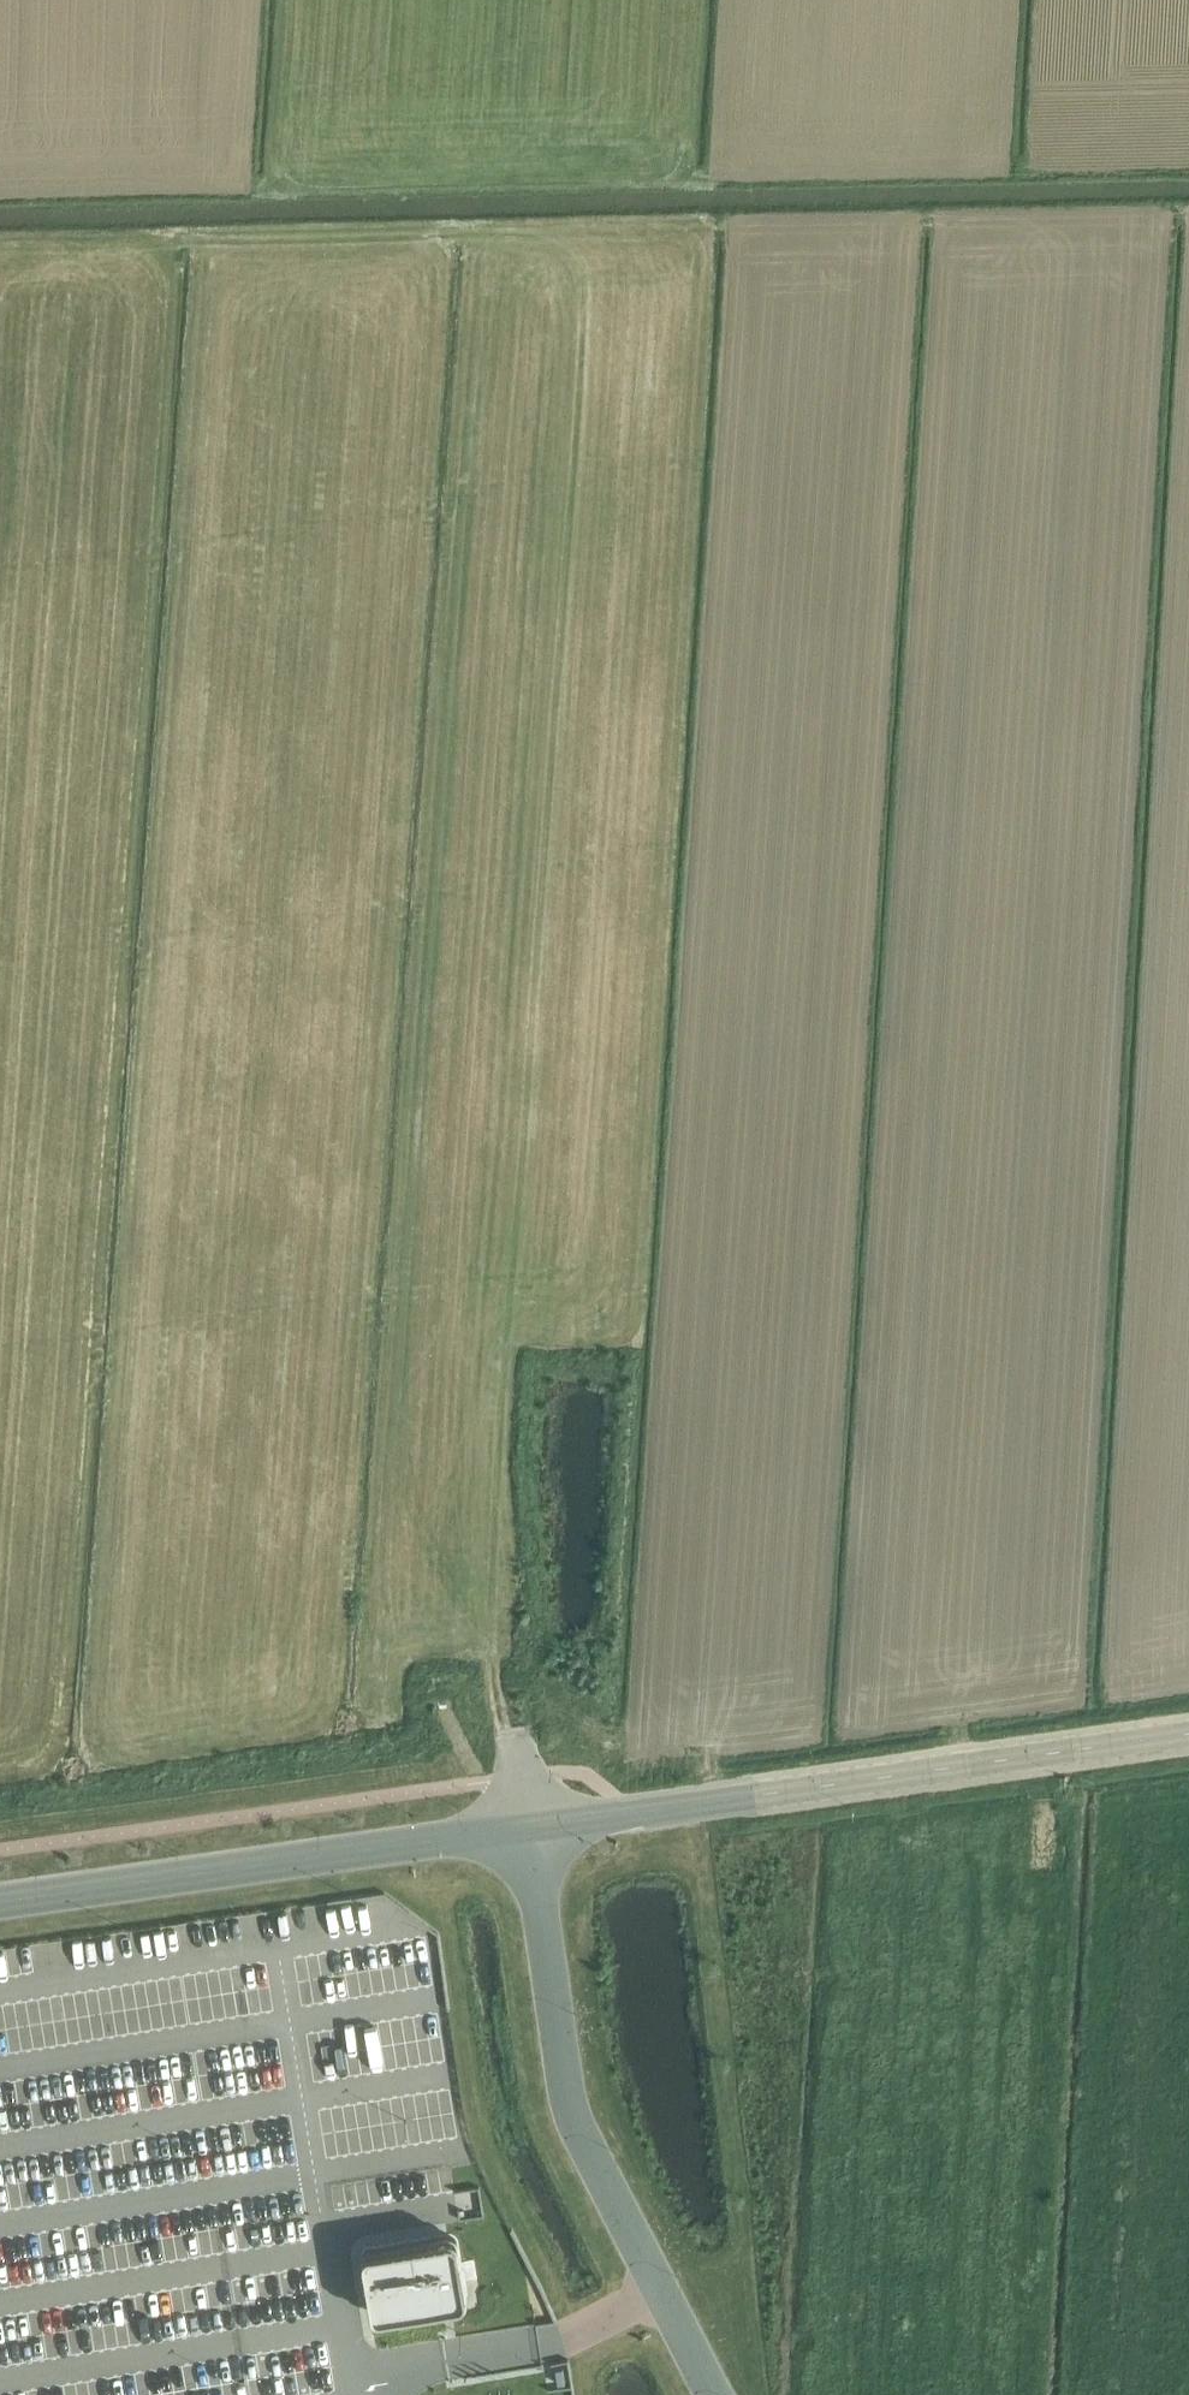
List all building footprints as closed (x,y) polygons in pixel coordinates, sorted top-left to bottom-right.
[(466,2220),(370,2233),(380,2303),(476,2290),(466,2220)]
